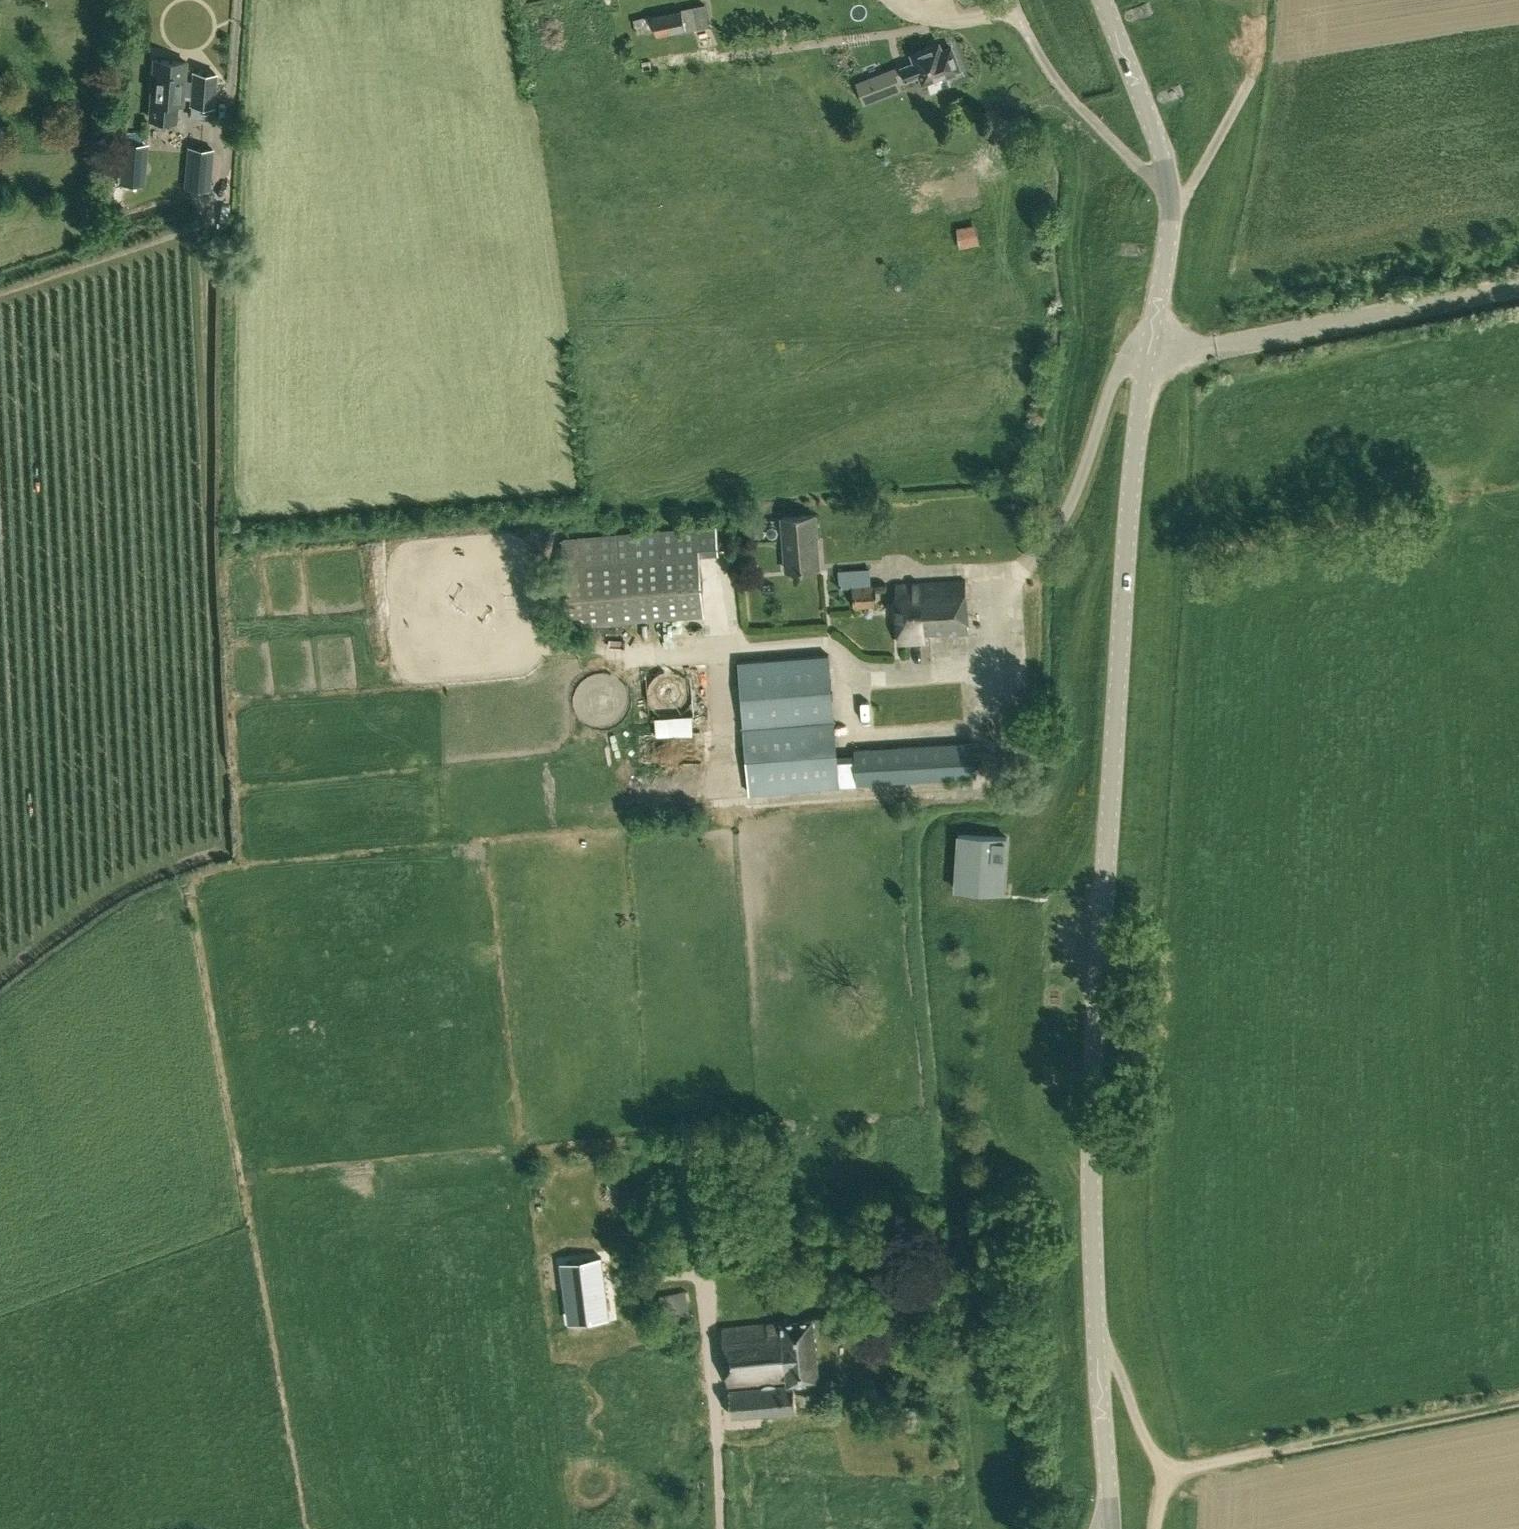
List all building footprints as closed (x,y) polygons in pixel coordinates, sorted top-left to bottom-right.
[(706,6),(634,19),(637,35),(657,32),(658,36),(710,26),(706,6)] [(962,70),(954,49),(945,52),(942,45),(916,54),(918,62),(859,83),(866,102),(904,89),(902,84),(923,76),(926,83),(962,70)] [(195,82),(186,81),(187,62),(156,60),(152,101),(184,104),(184,95),(193,96),(193,104),(214,106),(217,74),(195,73),(195,82)] [(146,185),(149,143),(122,141),(119,183),(146,185)] [(211,190),(214,148),(187,146),(184,188),(211,190)] [(976,224),(958,226),(961,247),(980,245),(976,224)] [(1144,244),(1124,245),(1124,257),(1143,257),(1149,254),(1149,248),(1144,244)] [(817,516),(784,518),(787,570),(820,568),(817,516)] [(698,526),(562,538),(569,625),(706,614),(698,526)] [(855,606),(873,606),(878,605),(878,585),(873,586),(871,575),(871,568),(837,570),(840,598),(854,596),(855,606)] [(970,636),(969,583),(899,584),(900,642),(925,642),(925,636),(970,636)] [(840,787),(830,656),(739,663),(747,762),(763,761),(765,793),(840,787)] [(977,779),(976,745),(857,751),(859,785),(977,779)] [(705,795),(706,774),(698,773),(697,794),(705,795)] [(1009,839),(960,836),(957,890),(1005,893),(1009,839)] [(614,1281),(584,1283),(589,1323),(617,1321),(614,1281)] [(685,1293),(662,1298),(666,1323),(691,1318),(685,1293)] [(821,1381),(816,1318),(784,1321),(784,1323),(725,1329),(730,1386),(789,1381),(790,1383),(821,1381)] [(797,1412),(795,1386),(730,1392),(732,1418),(797,1412)] [(236,1494),(237,1506),(256,1505),(255,1493),(236,1494)]
